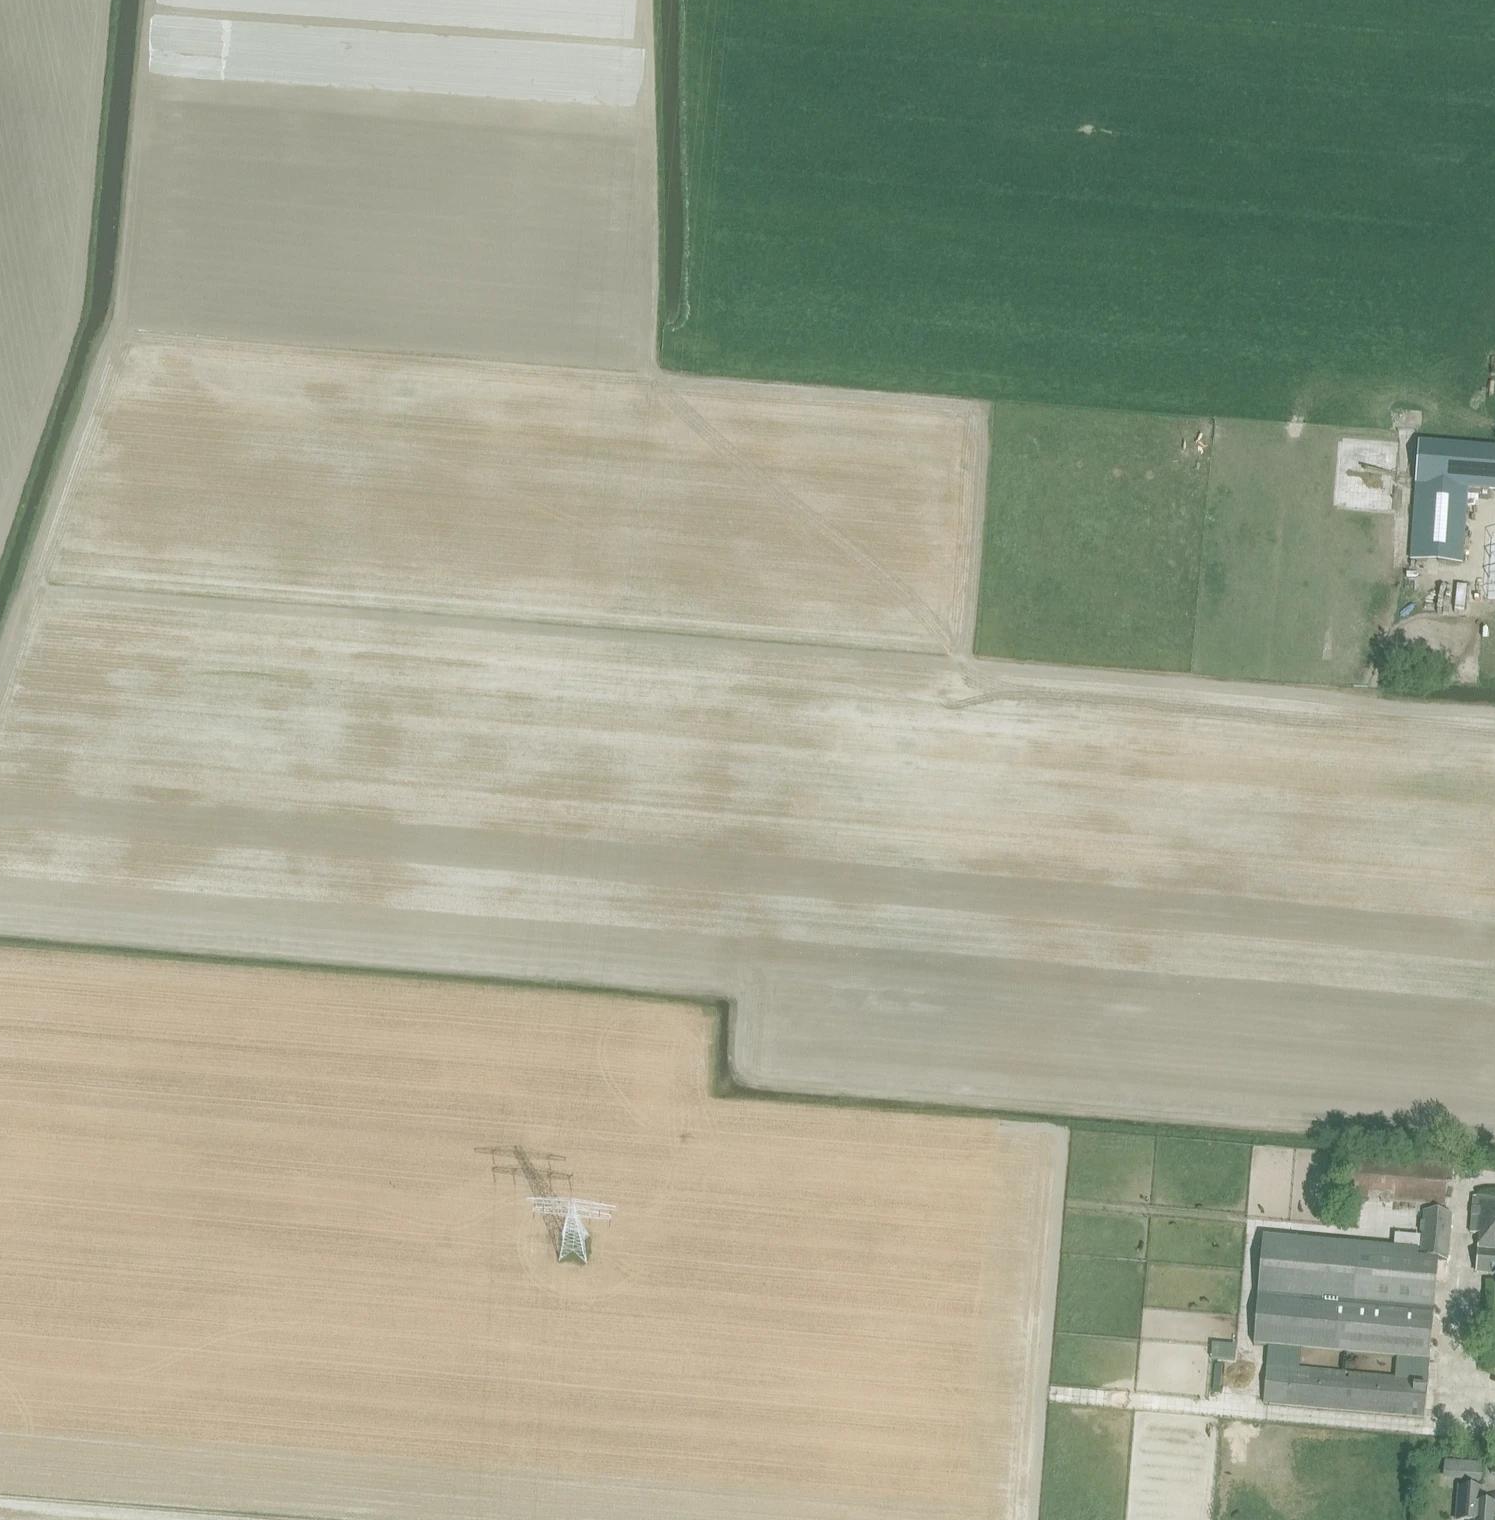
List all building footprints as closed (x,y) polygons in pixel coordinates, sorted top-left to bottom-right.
[(1417,439),(1410,558),(1460,561),(1464,490),(1494,491),(1494,443),(1417,439)] [(1348,1158),(1345,1197),(1444,1206),(1447,1166),(1348,1158)] [(1471,1235),(1479,1235),(1476,1273),(1494,1274),(1494,1200),(1474,1198),(1471,1235)] [(1252,1342),(1427,1359),(1437,1255),(1445,1256),(1449,1215),(1424,1213),(1420,1249),(1263,1234),(1252,1342)] [(1266,1366),(1262,1403),(1424,1417),(1427,1380),(1395,1377),(1299,1369),(1266,1366)] [(1482,1506),(1484,1491),(1460,1489),(1457,1519),(1494,1519),(1494,1507),(1482,1506)]
